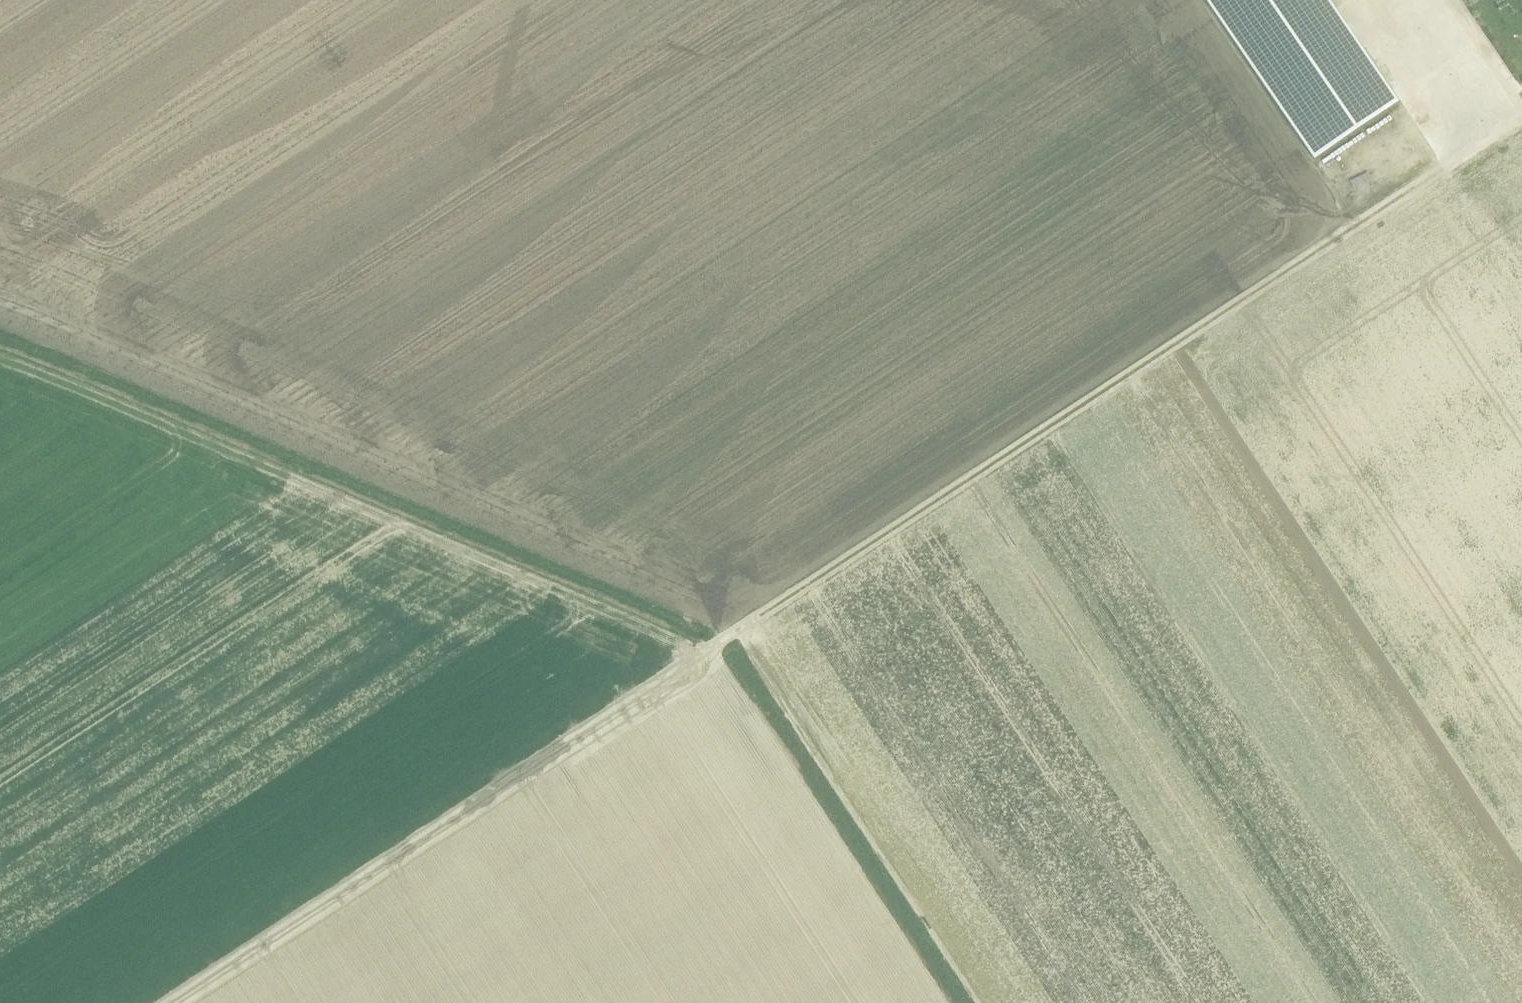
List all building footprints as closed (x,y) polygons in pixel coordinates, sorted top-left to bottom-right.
[(1398,101),(1328,0),(1205,0),(1314,159),(1398,101)] [(1521,47),(1521,37),(1501,46),(1505,55),(1521,47)]
